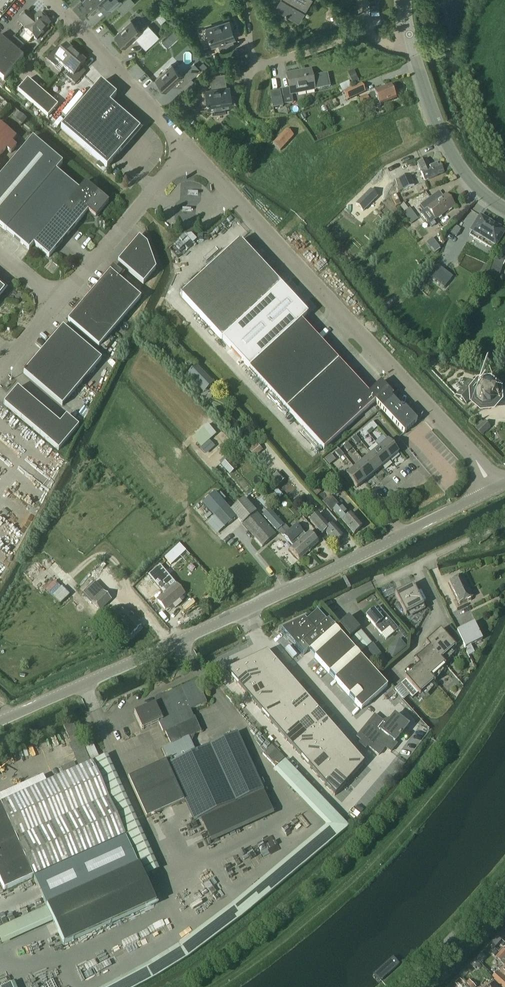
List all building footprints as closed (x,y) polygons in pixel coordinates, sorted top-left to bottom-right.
[(83,1),(94,13),(104,3),(108,8),(110,10),(121,0),(84,0),(83,1)] [(118,7),(123,12),(134,2),(132,0),(126,0),(118,7)] [(280,0),(289,6),(285,14),(298,22),(311,0),(280,0)] [(36,40),(49,24),(38,15),(34,20),(26,13),(18,22),(26,29),(25,31),(36,40)] [(131,20),(115,35),(126,47),(136,38),(147,49),(158,39),(147,26),(141,32),(131,20)] [(220,50),(235,45),(232,39),(234,38),(231,30),(232,29),(229,21),(199,31),(199,32),(206,29),(209,37),(210,37),(213,45),(217,44),(220,50)] [(3,82),(23,59),(0,39),(0,79),(3,82)] [(58,64),(64,69),(76,55),(66,47),(60,54),(55,50),(46,60),(55,67),(58,64)] [(208,48),(202,50),(204,57),(210,55),(208,48)] [(76,55),(64,69),(69,73),(66,77),(75,85),(84,75),(79,71),(85,63),(76,55)] [(155,79),(166,91),(176,82),(181,87),(192,77),(187,71),(182,76),(172,64),(155,79)] [(290,89),(282,90),(285,104),(293,103),(291,95),(292,95),(314,90),(323,89),(320,75),(311,77),(310,71),(287,75),(289,88),(290,89)] [(201,109),(214,107),(215,113),(213,113),(213,114),(227,112),(227,111),(225,112),(224,106),(232,105),(231,96),(229,96),(228,87),(227,87),(225,73),(209,75),(211,90),(206,90),(208,99),(206,99),(207,107),(200,108),(201,109)] [(18,91),(33,104),(43,93),(27,80),(18,91)] [(340,85),(343,90),(353,86),(352,81),(351,80),(340,85)] [(139,132),(140,130),(139,129),(133,124),(131,122),(131,123),(125,117),(126,117),(124,116),(118,111),(117,109),(116,110),(110,104),(116,96),(100,83),(61,129),(107,168),(119,154),(120,154),(121,153),(121,152),(126,146),(126,147),(127,145),(132,139),(133,139),(134,137),(139,131),(139,132)] [(347,101),(366,93),(362,84),(343,92),(347,101)] [(395,92),(393,92),(391,86),(384,89),(384,88),(381,89),(381,90),(374,93),(369,95),(375,110),(382,108),(381,106),(396,100),(395,98),(397,97),(395,92)] [(280,91),(270,93),(273,107),(273,109),(283,107),(283,105),(285,104),(282,90),(280,91)] [(43,93),(33,104),(48,117),(58,106),(43,93)] [(361,107),(370,104),(367,96),(357,99),(361,107)] [(19,115),(16,119),(22,125),(24,123),(27,119),(20,113),(19,115)] [(0,124),(0,156),(6,150),(10,154),(16,147),(12,143),(16,138),(0,124)] [(273,144),(281,151),(294,136),(286,130),(273,144)] [(5,231),(56,171),(63,164),(32,138),(0,176),(0,226),(5,231)] [(417,164),(424,181),(443,173),(439,164),(430,168),(427,160),(417,164)] [(29,251),(33,245),(49,258),(88,212),(95,219),(109,203),(85,183),(79,191),(56,171),(5,231),(29,251)] [(394,182),(394,183),(398,193),(415,186),(410,175),(394,182)] [(423,183),(414,187),(417,194),(426,190),(423,183)] [(375,196),(368,189),(355,204),(362,210),(375,196)] [(433,196),(420,206),(424,211),(421,213),(429,225),(432,223),(436,220),(455,206),(446,194),(443,196),(436,201),(433,196)] [(411,208),(405,212),(412,223),(418,219),(411,208)] [(481,217),(472,232),(476,234),(473,239),(487,247),(490,242),(495,246),(504,231),(481,217)] [(457,237),(461,230),(455,227),(451,234),(457,237)] [(147,245),(139,238),(118,263),(143,285),(156,270),(147,245)] [(434,238),(428,243),(435,252),(441,247),(434,238)] [(240,241),(180,296),(221,340),(281,286),(246,249),(240,241)] [(493,262),(503,266),(504,263),(504,257),(498,253),(493,262)] [(437,265),(429,276),(445,288),(453,278),(437,265)] [(110,272),(82,305),(68,321),(99,348),(141,299),(110,272)] [(281,286),(221,340),(249,369),(286,409),(324,450),(375,402),(382,409),(403,431),(404,433),(417,422),(415,420),(405,408),(401,408),(393,399),(393,396),(381,382),(368,394),(338,361),(301,321),(307,315),(283,288),(281,286)] [(63,327),(42,351),(23,374),(62,407),(101,360),(63,327)] [(213,384),(196,366),(186,375),(203,393),(213,384)] [(466,383),(456,396),(466,405),(469,402),(473,397),(473,395),(476,392),(479,388),(469,380),(466,383)] [(473,397),(474,404),(481,410),(490,410),(496,402),(495,393),(488,387),(479,388),(476,392),(473,395),(473,397)] [(58,451),(79,427),(66,417),(60,424),(18,388),(4,404),(58,451)] [(479,421),(472,427),(482,436),(491,428),(484,421),(482,423),(479,420),(479,421)] [(373,422),(368,425),(373,431),(377,428),(373,422)] [(373,431),(368,425),(364,429),(369,435),(373,431)] [(364,429),(360,432),(365,438),(369,435),(364,429)] [(356,436),(352,439),(356,445),(360,442),(356,436)] [(205,453),(214,445),(209,440),(201,447),(200,449),(205,453)] [(379,447),(390,460),(398,453),(388,440),(379,447)] [(253,446),(248,450),(255,458),(263,451),(256,443),(256,444),(253,446)] [(347,443),(343,446),(348,452),(352,449),(347,443)] [(371,454),(382,467),(390,460),(379,447),(371,454)] [(339,450),(335,453),(340,459),(344,455),(339,450)] [(373,474),(382,467),(371,454),(363,461),(373,474)] [(236,467),(228,459),(222,465),(230,473),(236,467)] [(365,481),(373,474),(363,461),(354,468),(365,481)] [(365,481),(354,468),(346,476),(357,488),(365,481)] [(272,478),(279,486),(285,480),(278,472),(272,478)] [(283,496),(277,489),(274,492),(280,498),(283,496)] [(215,493),(203,504),(214,516),(224,528),(237,518),(262,547),(276,535),(256,512),(244,499),(230,511),(226,506),(215,493)] [(302,496),(298,500),(300,505),(304,505),(308,502),(306,497),(302,496)] [(333,511),(342,521),(349,515),(339,504),(339,505),(331,496),(323,503),(331,512),(333,511)] [(269,507),(262,499),(257,503),(264,511),(269,507)] [(277,533),(283,536),(290,530),(285,524),(283,526),(270,510),(263,516),(277,533)] [(349,515),(342,521),(354,534),(363,526),(351,513),(349,515)] [(318,514),(314,518),(310,521),(322,535),(325,532),(335,543),(344,536),(333,524),(330,527),(318,514)] [(296,525),(290,530),(297,538),(298,536),(301,539),(299,541),(309,552),(319,543),(309,532),(306,536),(303,533),(296,525)] [(290,530),(284,536),(291,544),(294,546),(290,550),(299,560),(309,552),(299,541),(297,542),(295,539),(297,538),(290,530)] [(108,604),(117,613),(117,612),(123,607),(133,598),(105,567),(106,566),(102,561),(95,569),(101,576),(83,593),(101,611),(108,604)] [(161,569),(151,577),(166,594),(157,601),(165,609),(187,591),(179,582),(176,585),(161,569)] [(473,597),(469,589),(462,576),(449,582),(459,604),(473,597)] [(413,585),(395,594),(406,616),(406,615),(406,614),(422,606),(423,607),(424,606),(413,585)] [(117,612),(117,613),(113,617),(131,635),(141,626),(123,607),(117,612)] [(401,626),(398,629),(385,614),(379,619),(373,611),(366,617),(375,627),(381,635),(389,628),(394,633),(397,630),(405,639),(409,636),(401,626)] [(304,656),(309,652),(309,651),(315,658),(335,680),(334,680),(349,696),(361,710),(387,687),(328,621),(326,622),(316,612),(316,613),(306,622),(304,620),(306,619),(305,619),(278,632),(281,631),(304,656)] [(349,617),(340,624),(351,637),(360,630),(349,617)] [(457,632),(461,641),(468,656),(474,653),(471,646),(482,641),(474,623),(457,632)] [(450,641),(440,630),(426,643),(445,665),(440,659),(454,647),(455,648),(456,647),(454,645),(457,642),(458,644),(461,641),(457,632),(455,633),(457,635),(450,641)] [(361,632),(354,637),(351,640),(361,652),(371,644),(361,632)] [(387,649),(394,658),(407,646),(400,638),(387,649)] [(415,660),(435,682),(430,676),(444,664),(445,665),(426,643),(425,643),(429,648),(415,660)] [(267,652),(226,672),(335,796),(365,763),(267,652)] [(381,654),(371,661),(380,673),(389,665),(381,654)] [(434,682),(435,682),(415,660),(415,661),(419,665),(404,678),(420,695),(419,693),(433,681),(434,682)] [(142,730),(158,723),(163,732),(165,731),(171,744),(161,749),(167,761),(169,764),(196,752),(189,737),(201,732),(194,717),(190,710),(207,703),(196,681),(161,697),(158,698),(156,704),(155,704),(134,713),(142,730)] [(397,745),(395,743),(409,726),(394,714),(386,724),(374,715),(356,737),(360,741),(358,744),(365,750),(368,747),(379,756),(385,748),(391,753),(397,745)] [(68,739),(78,735),(73,723),(64,727),(68,739)] [(262,791),(263,790),(237,734),(196,752),(169,764),(167,761),(128,778),(146,819),(188,799),(197,820),(202,818),(210,837),(270,809),(262,791)] [(79,767),(90,762),(80,740),(68,745),(79,767)] [(266,758),(276,748),(271,744),(262,754),(266,758)] [(270,762),(280,753),(276,748),(266,758),(270,762)] [(274,767),(284,757),(280,753),(270,762),(274,767)] [(4,890),(32,878),(32,877),(124,836),(92,763),(0,805),(0,882),(4,890)] [(60,768),(63,774),(76,768),(73,763),(60,768)] [(34,878),(46,907),(138,865),(125,838),(34,878)] [(156,904),(138,865),(46,907),(46,908),(47,908),(64,945),(156,904)] [(501,952),(496,957),(501,962),(504,967),(504,956),(501,952)] [(494,977),(497,982),(503,986),(504,986),(504,969),(501,973),(500,975),(498,973),(494,977)]
